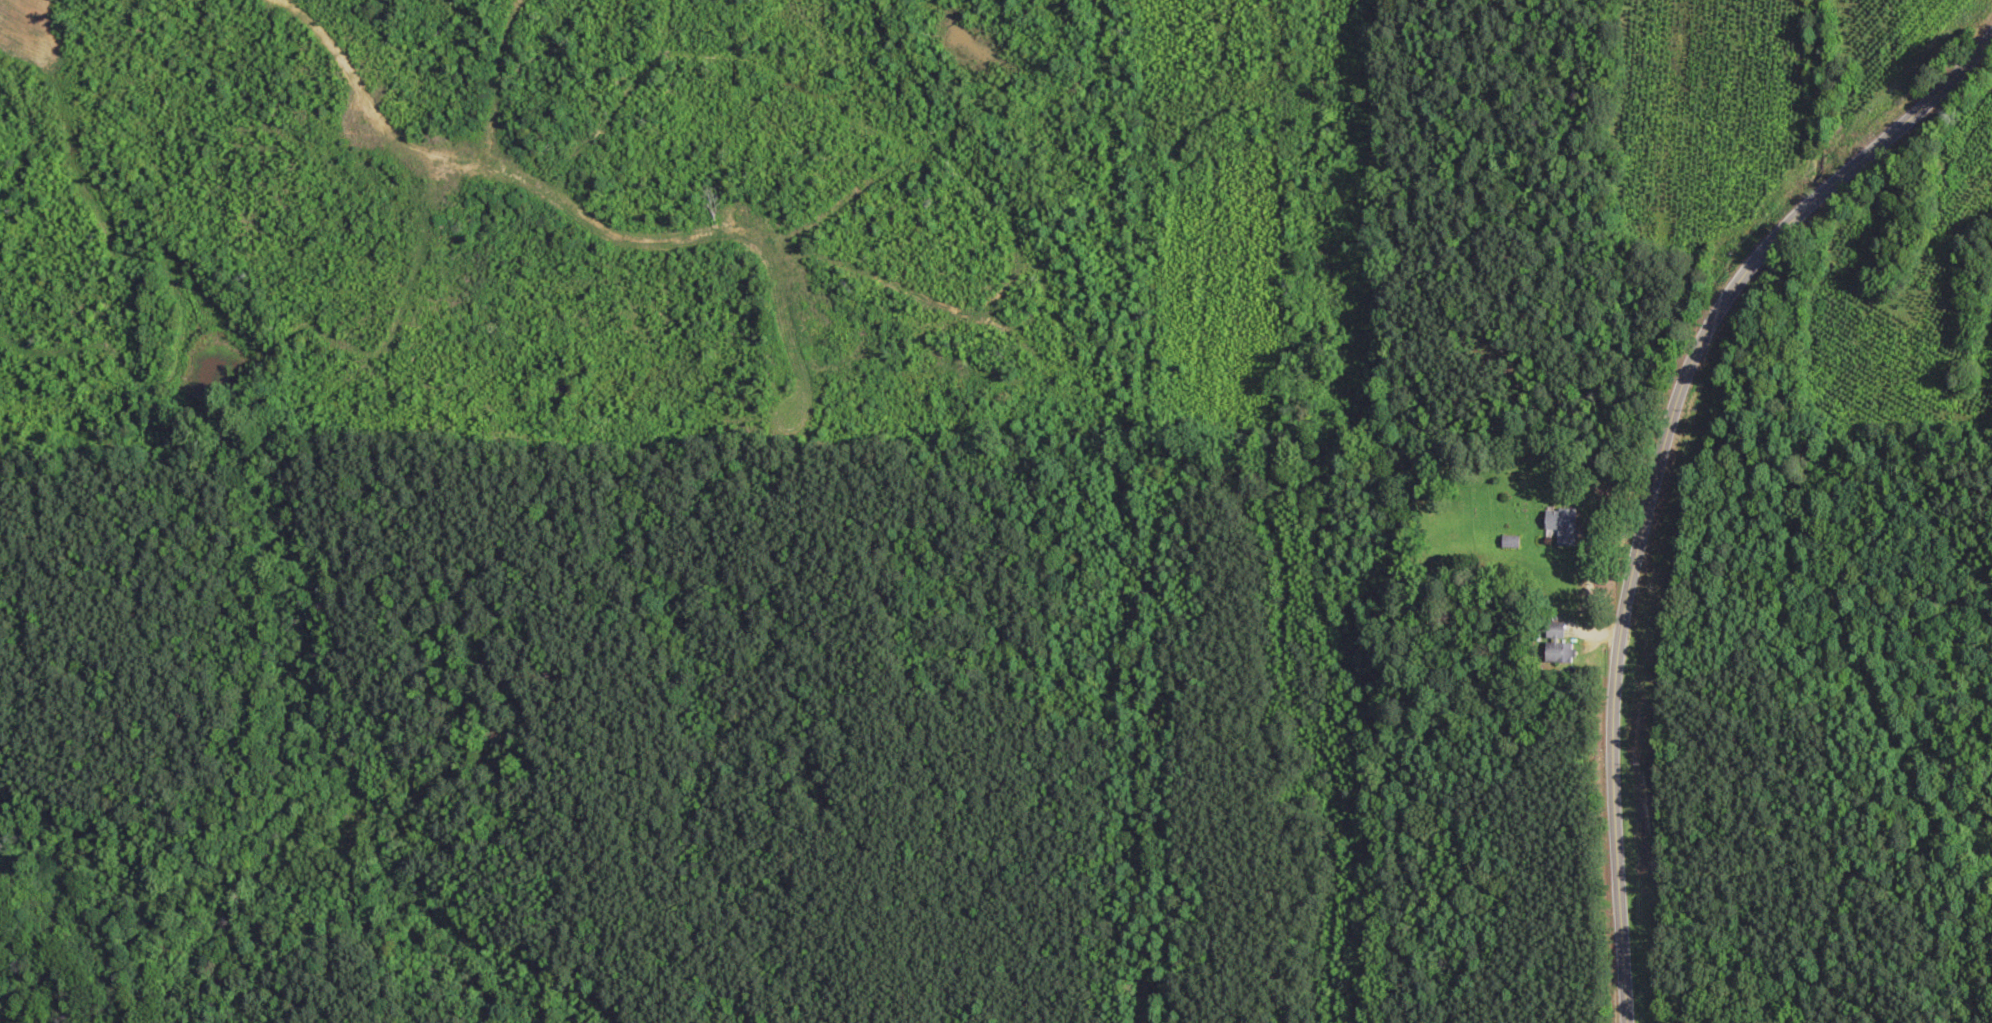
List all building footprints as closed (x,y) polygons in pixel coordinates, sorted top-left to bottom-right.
[(1575,511),(1544,510),(1544,532),(1555,532),(1555,547),(1574,547),(1575,511)] [(1544,664),(1572,664),(1572,644),(1562,644),(1563,623),(1545,623),(1544,664)]
